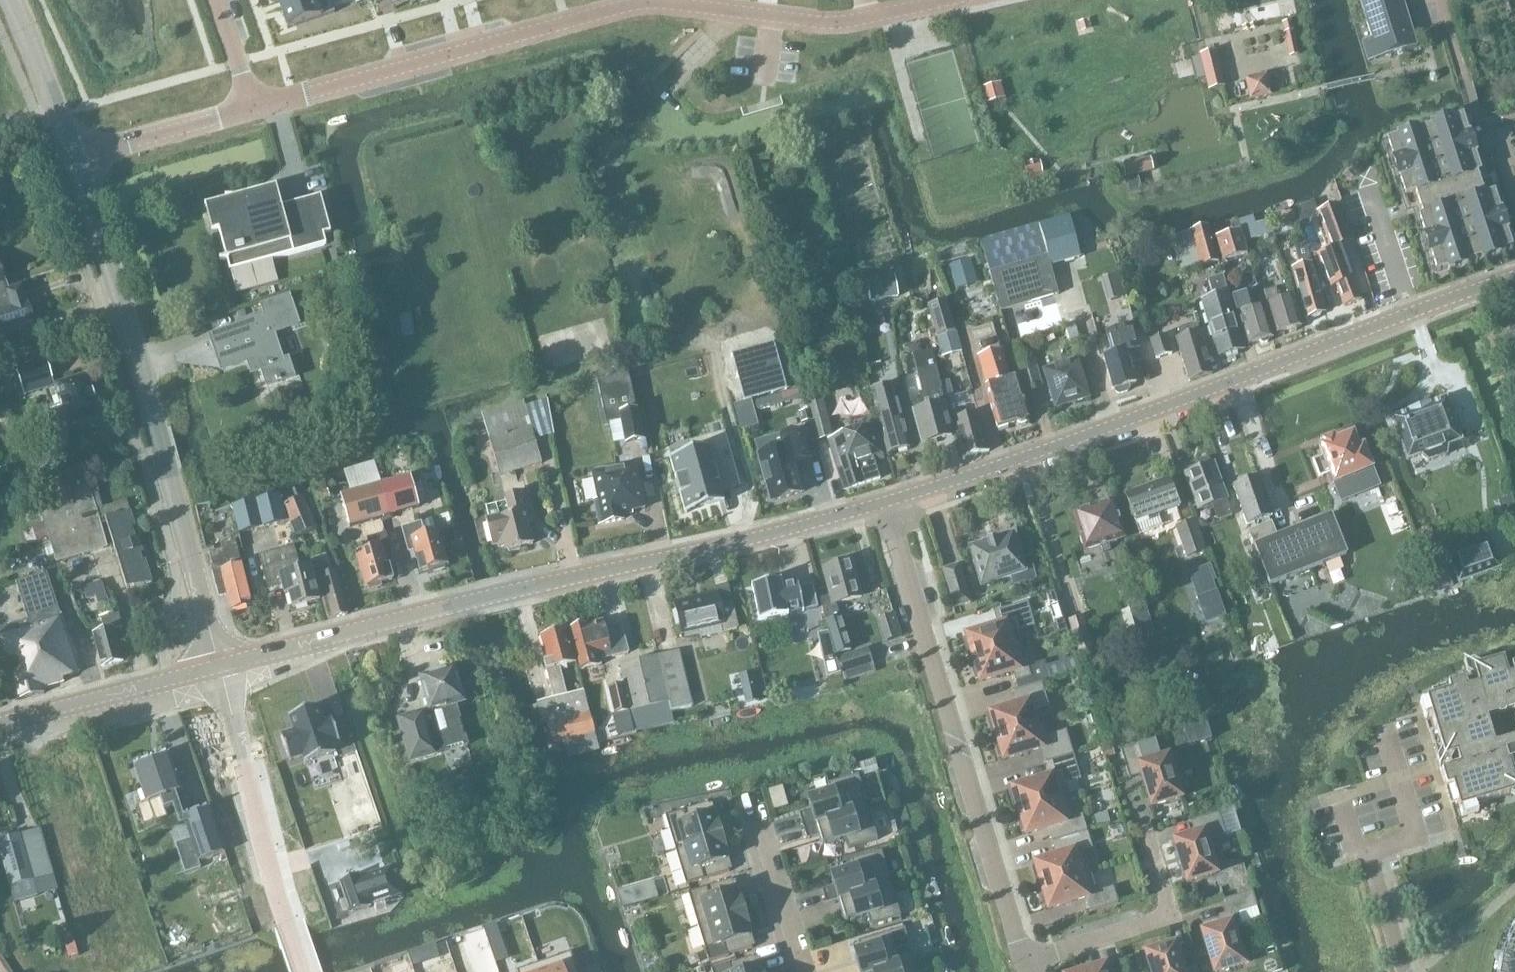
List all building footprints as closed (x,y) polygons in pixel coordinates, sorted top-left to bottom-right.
[(279,2),(288,29),(335,13),(331,0),(284,0),(279,2)] [(1372,40),(1363,42),(1368,62),(1417,48),(1402,0),(1360,0),(1372,40)] [(1293,19),(1283,19),(1284,55),(1294,55),(1293,19)] [(1204,89),(1220,88),(1217,49),(1202,50),(1204,89)] [(1252,100),(1274,93),(1267,74),(1246,81),(1252,100)] [(1482,172),(1464,115),(1452,119),(1452,118),(1433,124),(1433,125),(1418,130),(1418,129),(1399,135),(1399,136),(1388,140),(1406,196),(1416,193),(1422,213),(1418,214),(1437,272),(1449,269),(1449,270),(1468,264),(1468,262),(1483,258),(1483,259),(1502,253),(1502,251),(1513,248),(1495,191),(1485,195),(1478,173),(1482,172)] [(1153,150),(1122,156),(1126,175),(1157,168),(1153,150)] [(212,232),(212,233),(219,231),(227,259),(220,261),(220,262),(227,260),(230,271),(326,245),(324,234),(331,232),(321,196),(276,208),(272,194),(232,205),(229,196),(228,197),(231,206),(222,208),(223,210),(211,213),(216,231),(212,232)] [(1318,212),(1319,216),(1332,249),(1342,246),(1352,242),(1338,204),(1318,212)] [(1239,220),(1245,242),(1274,233),(1270,221),(1256,225),(1253,216),(1239,220)] [(1068,217),(1039,225),(1041,232),(1051,266),(1080,258),(1070,224),(1068,217)] [(1316,218),(1301,223),(1306,238),(1321,234),(1316,218)] [(1039,224),(982,240),(984,248),(1001,311),(1057,295),(1059,294),(1051,266),(1041,232),(1039,225),(1039,224)] [(1208,226),(1191,232),(1193,240),(1201,266),(1202,266),(1219,261),(1211,234),(1208,226)] [(1241,231),(1215,238),(1221,262),(1248,254),(1241,231)] [(1300,267),(1293,269),(1306,318),(1311,316),(1314,319),(1319,317),(1320,314),(1325,312),(1312,264),(1306,243),(1294,246),(1300,267)] [(1332,249),(1314,255),(1320,271),(1323,270),(1330,288),(1336,286),(1344,306),(1362,300),(1345,255),(1342,246),(1332,249)] [(951,266),(957,289),(977,283),(970,260),(951,266)] [(34,322),(22,286),(9,291),(0,265),(0,333),(34,322)] [(1208,281),(1213,296),(1201,299),(1219,357),(1245,349),(1223,276),(1208,281)] [(868,282),(871,302),(899,296),(895,277),(868,282)] [(1276,289),(1264,292),(1277,334),(1289,331),(1291,332),(1297,330),(1298,328),(1302,327),(1293,296),(1279,300),(1276,289)] [(1234,297),(1248,345),(1260,342),(1263,344),(1268,343),(1269,339),(1273,338),(1264,306),(1251,310),(1246,293),(1234,297)] [(267,316),(211,336),(223,370),(249,361),(254,375),(264,371),(268,385),(295,377),(288,355),(282,357),(273,333),(299,323),(289,295),(263,305),(267,316)] [(947,301),(927,307),(937,337),(956,331),(947,301)] [(1067,335),(1088,331),(1083,306),(1072,308),(1075,323),(1065,324),(1067,335)] [(1177,338),(1190,381),(1190,382),(1212,374),(1203,343),(1198,324),(1179,330),(1181,337),(1177,338)] [(1113,390),(1115,390),(1116,393),(1119,395),(1128,392),(1130,389),(1129,385),(1136,383),(1131,363),(1142,360),(1139,349),(1132,325),(1121,328),(1107,332),(1109,340),(1113,355),(1104,358),(1113,390)] [(1151,340),(1157,359),(1172,354),(1166,335),(1151,340)] [(781,366),(774,343),(772,343),(772,344),(734,355),(734,354),(732,354),(738,378),(781,366)] [(991,402),(990,402),(998,429),(1031,419),(1022,392),(1018,381),(1012,383),(1001,349),(979,356),(987,386),(986,386),(991,402)] [(933,359),(932,351),(914,355),(924,393),(920,394),(921,399),(912,402),(923,443),(952,435),(944,405),(946,404),(933,359)] [(1015,358),(1025,390),(1042,385),(1033,353),(1015,358)] [(47,359),(16,369),(25,395),(55,385),(47,359)] [(1044,370),(1056,408),(1090,397),(1079,359),(1044,370)] [(629,373),(597,380),(606,425),(621,422),(626,444),(645,440),(639,408),(637,409),(629,373)] [(62,407),(47,411),(53,431),(68,426),(100,416),(94,399),(95,399),(93,392),(92,392),(87,375),(55,385),(62,407)] [(894,386),(874,392),(890,453),(911,447),(894,386)] [(802,389),(754,402),(757,412),(805,399),(802,389)] [(819,390),(804,394),(816,440),(831,436),(819,390)] [(1392,418),(1407,461),(1421,456),(1428,462),(1447,455),(1448,446),(1462,441),(1446,398),(1426,405),(1427,407),(1413,412),(1412,410),(1392,418)] [(751,402),(735,406),(742,429),(757,425),(751,402)] [(963,459),(989,452),(990,452),(979,412),(953,419),(963,459)] [(848,434),(829,440),(844,490),(880,479),(873,458),(883,454),(874,426),(848,434)] [(532,427),(490,439),(500,476),(542,464),(532,427)] [(776,450),(758,455),(771,501),(802,493),(793,462),(809,458),(801,431),(773,439),(776,450)] [(672,457),(670,457),(686,514),(688,513),(687,511),(724,500),(722,492),(741,487),(725,432),(710,436),(713,447),(692,453),(672,459),(672,457)] [(1362,474),(1373,469),(1364,446),(1359,448),(1354,433),(1319,447),(1324,458),(1313,462),(1320,478),(1330,474),(1334,485),(1345,480),(1350,494),(1368,487),(1362,474)] [(1197,468),(1183,473),(1197,511),(1211,506),(1216,521),(1233,515),(1227,500),(1213,462),(1209,463),(1208,460),(1205,458),(1197,461),(1196,465),(1197,468)] [(636,464),(593,472),(599,501),(595,502),(600,524),(624,520),(623,516),(633,514),(633,511),(645,509),(636,464)] [(420,475),(381,486),(390,516),(429,505),(420,475)] [(1273,516),(1259,478),(1234,487),(1247,525),(1273,516)] [(1126,494),(1136,524),(1179,508),(1169,479),(1126,494)] [(39,500),(38,500),(51,545),(55,556),(57,563),(107,547),(100,524),(106,523),(105,520),(106,520),(102,508),(95,484),(89,486),(39,500)] [(390,516),(381,486),(343,497),(351,527),(390,516)] [(487,521),(493,546),(498,545),(499,548),(505,547),(507,551),(509,551),(510,553),(520,550),(521,548),(533,544),(528,523),(535,522),(527,491),(506,497),(511,515),(487,521)] [(304,498),(283,507),(296,538),(304,535),(317,529),(304,498)] [(233,511),(239,533),(285,521),(280,499),(233,511)] [(1079,513),(1075,515),(1081,534),(1080,538),(1081,543),(1084,545),(1086,550),(1101,545),(1104,553),(1110,551),(1108,545),(1118,543),(1117,540),(1126,538),(1122,523),(1120,524),(1113,503),(1089,510),(1086,509),(1082,510),(1079,513)] [(106,520),(105,520),(106,523),(127,591),(153,583),(146,560),(143,561),(141,554),(144,553),(139,537),(136,538),(133,528),(136,527),(131,512),(106,520)] [(1255,547),(1270,586),(1347,556),(1331,516),(1277,538),(1271,523),(1249,532),(1255,547)] [(1195,520),(1181,525),(1187,542),(1182,544),(1187,557),(1206,550),(1195,520)] [(420,524),(403,529),(409,552),(414,551),(420,572),(432,569),(434,573),(446,569),(445,565),(448,564),(438,530),(423,534),(420,524)] [(371,549),(356,553),(365,587),(369,587),(370,591),(382,587),(381,583),(393,580),(387,559),(392,557),(386,534),(368,539),(371,549)] [(1015,534),(970,548),(981,586),(1027,572),(1015,534)] [(1449,554),(1459,583),(1502,567),(1491,538),(1449,554)] [(219,597),(227,595),(231,609),(252,604),(238,550),(237,545),(209,553),(213,566),(211,566),(219,597)] [(301,571),(295,548),(260,557),(269,590),(283,586),(285,595),(289,593),(293,608),(320,601),(312,568),(301,571)] [(312,560),(329,620),(348,615),(336,571),(331,572),(326,556),(312,560)] [(831,596),(820,599),(827,623),(841,619),(837,604),(862,597),(852,560),(849,561),(846,559),(837,562),(835,565),(823,568),(831,596)] [(959,564),(944,569),(955,607),(970,603),(959,564)] [(1210,566),(1190,573),(1207,621),(1224,615),(1212,581),(1215,580),(1210,566)] [(17,702),(45,694),(44,690),(64,684),(62,678),(77,674),(47,573),(16,582),(28,621),(0,630),(0,646),(17,702)] [(804,611),(818,608),(813,585),(799,588),(798,582),(797,582),(783,586),(781,580),(753,586),(760,621),(789,615),(789,614),(803,611),(803,612),(804,611)] [(87,599),(95,596),(97,604),(107,600),(101,583),(83,589),(87,599)] [(676,604),(683,634),(723,624),(725,632),(738,629),(732,603),(720,606),(717,595),(676,604)] [(1128,604),(1131,612),(1146,607),(1144,599),(1128,604)] [(995,612),(999,626),(967,636),(968,640),(965,641),(969,654),(972,653),(974,661),(994,655),(993,652),(1012,646),(1012,648),(1022,645),(1017,630),(1033,625),(1034,627),(1035,627),(1028,602),(995,612)] [(815,611),(802,613),(805,634),(817,633),(815,611)] [(123,627),(119,613),(99,618),(103,632),(92,635),(101,668),(124,662),(115,629),(123,627)] [(1083,616),(1068,621),(1080,656),(1094,651),(1083,616)] [(586,624),(570,628),(579,661),(581,671),(603,665),(600,655),(612,652),(604,621),(587,626),(586,624)] [(567,629),(541,636),(548,661),(544,662),(554,700),(568,696),(560,667),(576,663),(567,629)] [(976,666),(972,667),(976,679),(979,678),(980,682),(1014,672),(1017,681),(1016,681),(1017,682),(1019,690),(1050,680),(1045,662),(1028,667),(1022,645),(1012,648),(1012,646),(993,652),(994,655),(974,661),(976,666)] [(842,674),(873,664),(868,648),(837,658),(842,674)] [(658,657),(669,702),(671,712),(692,707),(680,652),(658,657)] [(621,665),(631,711),(669,702),(658,657),(621,665)] [(1511,667),(1514,676),(1508,677),(1503,661),(1474,670),(1479,686),(1468,690),(1465,681),(1448,686),(1450,693),(1420,702),(1425,718),(1432,716),(1436,729),(1429,731),(1446,789),(1453,787),(1458,802),(1456,802),(1457,803),(1458,803),(1462,817),(1479,812),(1477,805),(1514,794),(1514,778),(1510,762),(1514,761),(1514,666),(1511,667)] [(421,678),(432,713),(443,751),(467,744),(460,719),(461,719),(457,703),(466,701),(463,692),(461,691),(455,668),(421,678)] [(760,671),(740,676),(746,704),(766,699),(760,671)] [(991,718),(988,719),(992,732),(995,731),(998,739),(1017,734),(1016,730),(1035,724),(1031,711),(1048,706),(1048,708),(1049,707),(1042,683),(1013,691),(1013,693),(1015,692),(1019,705),(990,714),(991,718)] [(630,711),(624,687),(611,690),(616,713),(630,711)] [(554,700),(538,704),(543,726),(547,725),(553,744),(595,733),(584,692),(568,696),(554,700)] [(318,706),(289,716),(295,731),(281,736),(289,761),(303,756),(305,763),(334,753),(332,747),(340,744),(332,719),(323,722),(318,706)] [(424,711),(399,718),(411,760),(443,751),(432,713),(425,715),(424,711)] [(618,736),(634,732),(629,712),(613,716),(618,736)] [(996,745),(1000,757),(1003,756),(1004,760),(1042,748),(1047,763),(1073,755),(1066,730),(1065,730),(1066,732),(1049,737),(1045,723),(1036,725),(1035,724),(1016,730),(1017,734),(998,739),(999,744),(996,745)] [(1138,745),(1121,751),(1130,780),(1131,779),(1130,777),(1142,773),(1152,806),(1181,797),(1169,756),(1161,759),(1155,740),(1138,745)] [(342,837),(384,824),(362,748),(320,761),(342,837)] [(170,754),(135,766),(147,803),(161,799),(165,810),(174,806),(180,825),(186,824),(183,816),(180,805),(176,794),(183,791),(170,754)] [(1018,805),(1020,814),(1039,808),(1038,804),(1057,798),(1058,800),(1067,797),(1063,783),(1079,778),(1080,779),(1081,779),(1074,755),(1047,763),(1051,777),(1013,789),(1014,793),(1011,794),(1014,806),(1018,805)] [(809,800),(812,811),(800,814),(804,827),(869,807),(859,775),(828,784),(831,794),(809,800)] [(7,780),(0,782),(0,829),(2,834),(19,829),(12,805),(14,804),(7,780)] [(1026,835),(1049,828),(1053,842),(1086,832),(1082,817),(1074,819),(1067,797),(1058,800),(1057,798),(1038,804),(1039,808),(1020,814),(1022,818),(1018,819),(1022,831),(1025,830),(1026,835)] [(665,817),(676,851),(722,837),(716,822),(715,818),(713,815),(709,803),(665,817)] [(878,840),(869,807),(804,827),(807,839),(820,836),(823,846),(845,839),(848,849),(878,840)] [(210,808),(183,816),(186,824),(199,862),(225,853),(210,808)] [(1107,809),(1093,814),(1097,825),(1111,820),(1107,809)] [(1175,841),(1188,882),(1216,873),(1207,841),(1224,835),(1225,837),(1226,837),(1219,813),(1190,822),(1190,823),(1192,823),(1196,835),(1175,841)] [(1037,881),(1040,880),(1043,888),(1062,883),(1061,879),(1079,873),(1080,875),(1090,872),(1083,850),(1091,848),(1086,832),(1053,842),(1058,856),(1035,863),(1036,867),(1033,868),(1037,881)] [(21,834),(0,840),(0,849),(10,887),(34,880),(21,834)] [(722,837),(676,851),(686,885),(730,872),(726,860),(728,860),(725,853),(726,852),(722,837)] [(832,877),(835,887),(823,891),(827,904),(839,900),(892,884),(882,851),(851,860),(854,871),(832,877)] [(358,878),(340,884),(350,913),(368,907),(367,906),(399,895),(389,868),(358,879),(358,878)] [(1041,894),(1044,906),(1048,905),(1049,909),(1087,898),(1091,911),(1089,911),(1090,913),(1118,904),(1113,887),(1112,888),(1113,889),(1096,894),(1090,872),(1080,875),(1079,873),(1061,879),(1062,883),(1043,888),(1044,893),(1041,894)] [(688,893),(699,927),(745,913),(740,898),(739,898),(737,891),(736,892),(732,880),(688,893)] [(654,882),(618,892),(624,908),(659,898),(654,882)] [(868,916),(871,926),(901,917),(892,884),(839,900),(846,922),(868,916)] [(687,888),(675,890),(678,909),(691,906),(687,888)] [(1252,892),(1223,900),(1224,902),(1226,901),(1230,914),(1220,917),(1223,926),(1203,932),(1215,971),(1218,971),(1249,963),(1245,949),(1240,951),(1234,930),(1241,928),(1236,913),(1256,907),(1256,909),(1258,908),(1252,892)] [(745,913),(699,927),(709,961),(753,948),(749,937),(751,936),(748,929),(749,929),(745,913)] [(496,925),(484,928),(496,962),(507,958),(496,925)] [(915,961),(905,928),(858,942),(861,952),(855,954),(861,971),(876,971),(915,961)] [(1510,943),(1507,950),(1512,952),(1510,962),(1502,960),(1500,971),(1514,971),(1514,945),(1510,943)] [(1196,965),(1195,966),(1196,968),(1184,971),(1175,945),(1147,953),(1152,971),(1198,971),(1196,965)] [(424,963),(420,951),(408,954),(413,967),(424,963)] [(538,964),(541,971),(578,971),(571,953),(538,964)] [(711,970),(712,971),(761,971),(760,968),(759,968),(755,956),(711,970)] [(876,971),(918,971),(915,961),(876,971)] [(373,970),(374,971),(396,971),(393,964),(373,970)] [(538,964),(517,971),(541,971),(538,964)]
